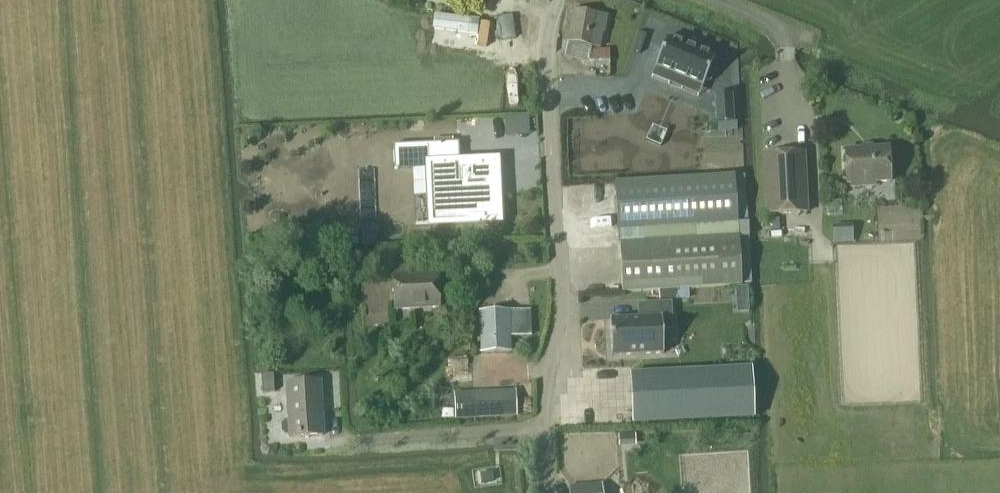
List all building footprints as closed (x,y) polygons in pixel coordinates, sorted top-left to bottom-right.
[(569,53),(601,61),(611,14),(580,7),(580,10),(575,9),(571,26),(576,27),(569,53)] [(434,25),(478,30),(479,19),(480,15),(435,10),(434,25)] [(669,38),(668,38),(655,68),(656,68),(657,68),(702,87),(703,87),(706,80),(711,81),(717,67),(712,65),(715,57),(714,57),(669,39),(669,38)] [(732,94),(715,95),(717,123),(734,122),(732,94)] [(505,115),(504,135),(527,136),(527,116),(505,115)] [(643,140),(660,147),(657,156),(681,165),(691,141),(649,124),(643,140)] [(460,162),(459,143),(394,145),(395,170),(413,169),(426,168),(429,168),(432,224),(472,222),(471,218),(483,218),(483,222),(500,221),(498,194),(494,194),(494,184),(498,183),(497,161),(480,162),(480,166),(460,167),(460,162)] [(845,150),(847,184),(850,184),(850,187),(876,186),(875,182),(891,182),(889,148),(845,150)] [(808,213),(804,153),(764,155),(768,215),(808,213)] [(737,224),(734,176),(615,183),(618,232),(737,224)] [(740,238),(620,245),(623,294),(743,287),(740,238)] [(439,308),(437,275),(410,276),(409,263),(392,264),(393,277),(395,310),(439,308)] [(639,304),(639,319),(613,320),(611,320),(610,320),(612,356),(613,356),(663,354),(664,354),(663,330),(672,329),(671,303),(639,304)] [(481,353),(511,352),(510,312),(480,313),(481,353)] [(276,393),(274,375),(262,376),(263,394),(276,393)] [(324,437),(321,383),(287,385),(290,422),(286,423),(283,426),(283,433),(286,436),(291,436),(291,439),(324,437)] [(738,385),(624,389),(626,426),(743,417),(738,385)] [(516,391),(475,393),(455,394),(456,419),(517,416),(516,391)] [(569,487),(570,492),(603,492),(603,484),(569,487)]
